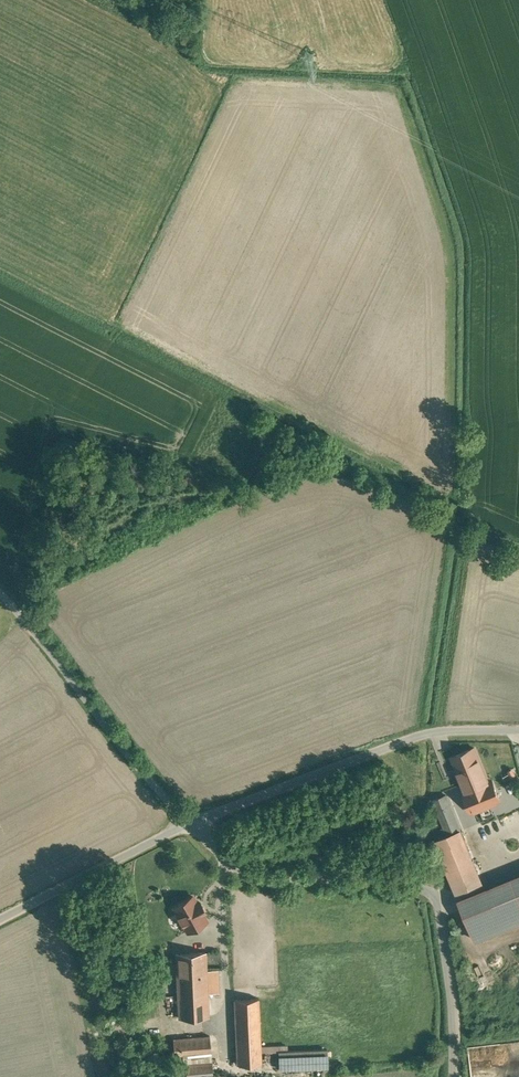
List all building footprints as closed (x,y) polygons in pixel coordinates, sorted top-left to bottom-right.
[(474,748),(453,757),(454,757),(460,771),(459,772),(463,782),(465,782),(468,790),(488,782),(474,748)] [(492,780),(488,782),(468,790),(464,792),(471,811),(500,799),(492,780)] [(450,805),(437,810),(447,835),(460,830),(450,805)] [(447,835),(435,840),(456,893),(482,882),(460,830),(447,835)] [(458,897),(476,941),(518,923),(518,872),(458,897)] [(193,896),(174,906),(178,913),(177,913),(178,914),(183,923),(183,924),(184,924),(188,931),(206,920),(202,913),(205,912),(200,901),(197,903),(193,896)] [(206,952),(176,953),(176,954),(179,1018),(209,1016),(206,952)] [(259,998),(235,1000),(237,1064),(262,1063),(261,1052),(259,998)] [(210,1036),(174,1039),(175,1055),(211,1053),(210,1036)] [(327,1049),(279,1052),(279,1069),(328,1067),(327,1049)] [(185,1061),(185,1076),(213,1076),(212,1060),(185,1061)]
